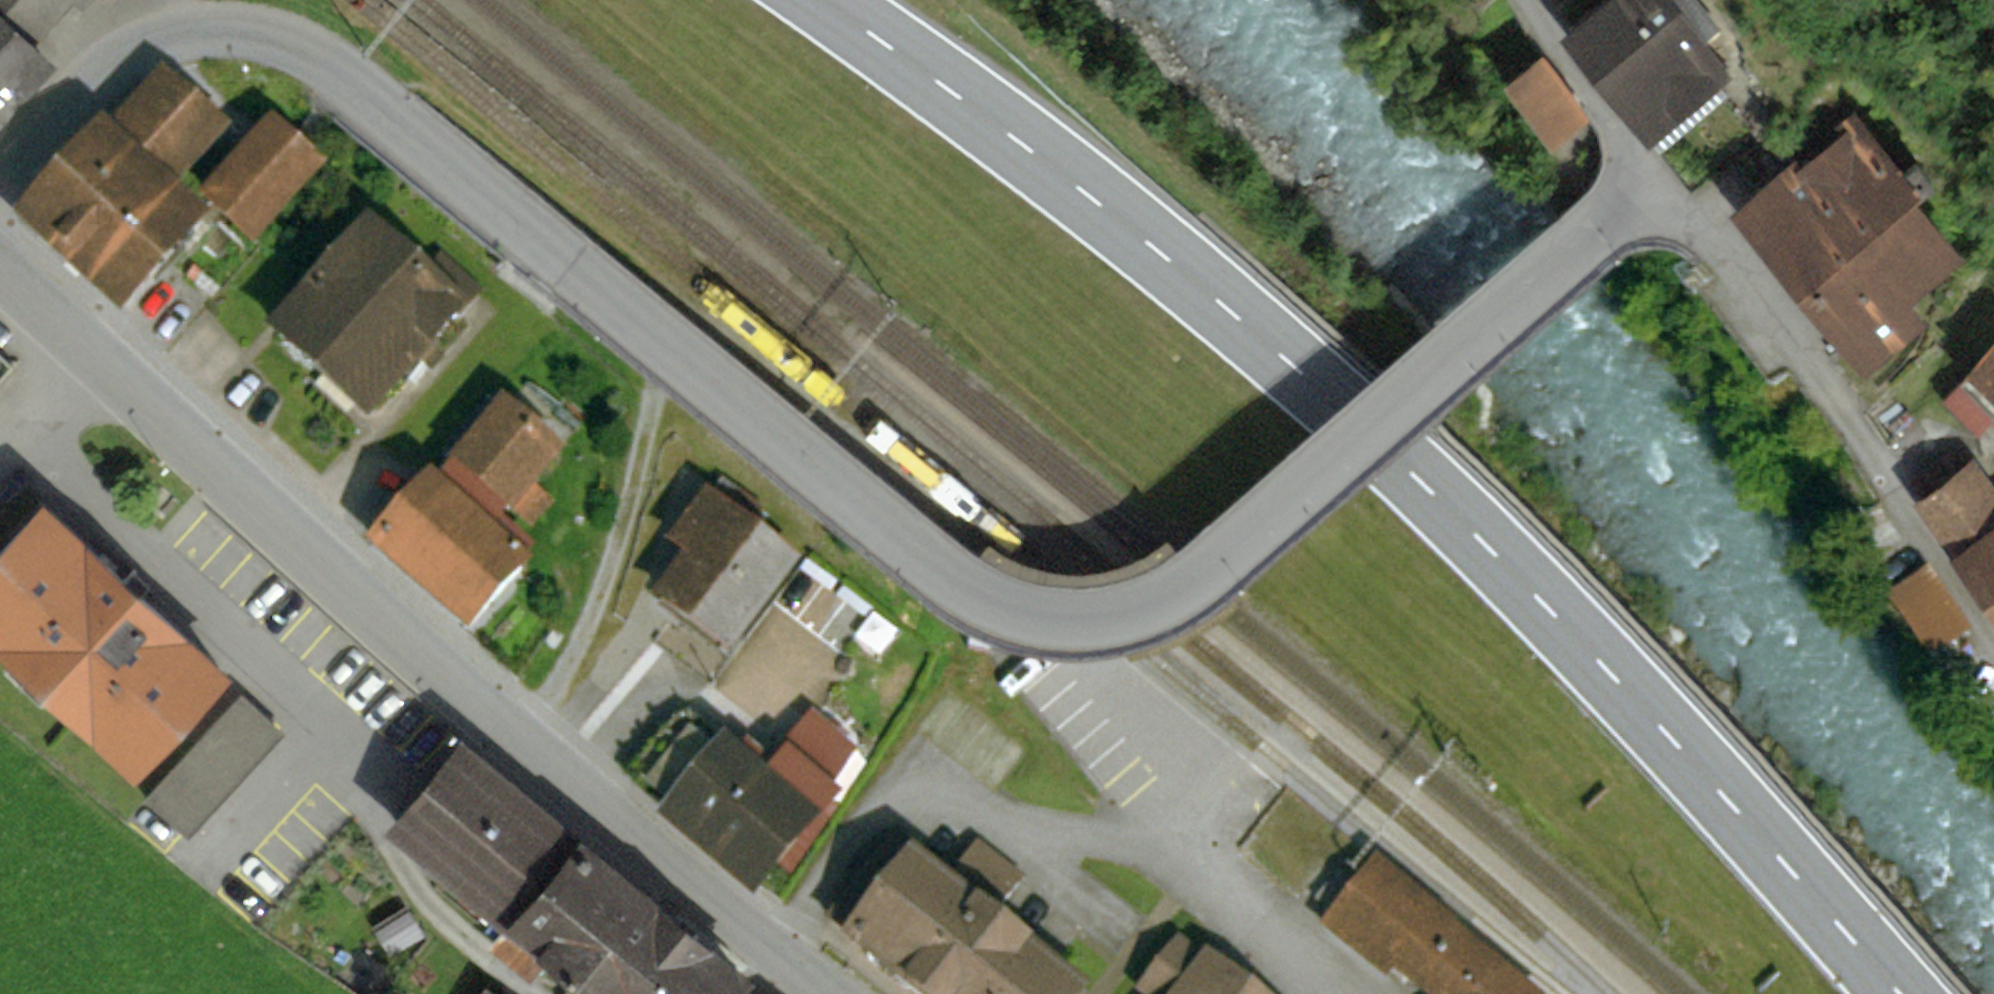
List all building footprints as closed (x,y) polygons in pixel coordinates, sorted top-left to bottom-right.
[(58,22),(75,0),(29,0),(58,22)] [(1578,35),(1644,133),(1729,76),(1711,50),(1730,38),(1704,0),(1630,0),(1578,35)] [(51,62),(0,17),(0,120),(51,62)] [(1540,55),(1502,78),(1541,140),(1578,116),(1540,55)] [(1855,114),(1725,209),(1845,374),(1921,319),(1904,296),(1959,256),(1855,114)] [(314,176),(261,127),(194,199),(248,248),(314,176)] [(189,227),(123,171),(41,266),(107,322),(189,227)] [(430,346),(377,298),(395,268),(355,225),(248,340),(344,440),(430,346)] [(1967,387),(1993,418),(1993,363),(1967,387)] [(495,408),(440,472),(497,521),(553,457),(495,408)] [(1993,614),(1993,477),(1983,461),(1919,504),(1993,614)] [(71,475),(0,554),(0,617),(182,782),(285,669),(71,475)] [(513,572),(419,486),(358,552),(453,638),(513,572)] [(792,571),(709,511),(637,609),(720,669),(792,571)] [(1928,576),(1880,603),(1916,665),(1963,637),(1928,576)] [(456,735),(379,830),(583,993),(716,993),(741,964),(456,735)] [(809,830),(714,753),(656,824),(751,901),(809,830)] [(899,860),(834,948),(896,993),(1081,993),(899,860)] [(1377,861),(1324,925),(1386,975),(1392,968),(1424,993),(1539,993),(1377,861)] [(1198,961),(1172,993),(1241,993),(1198,961)]
